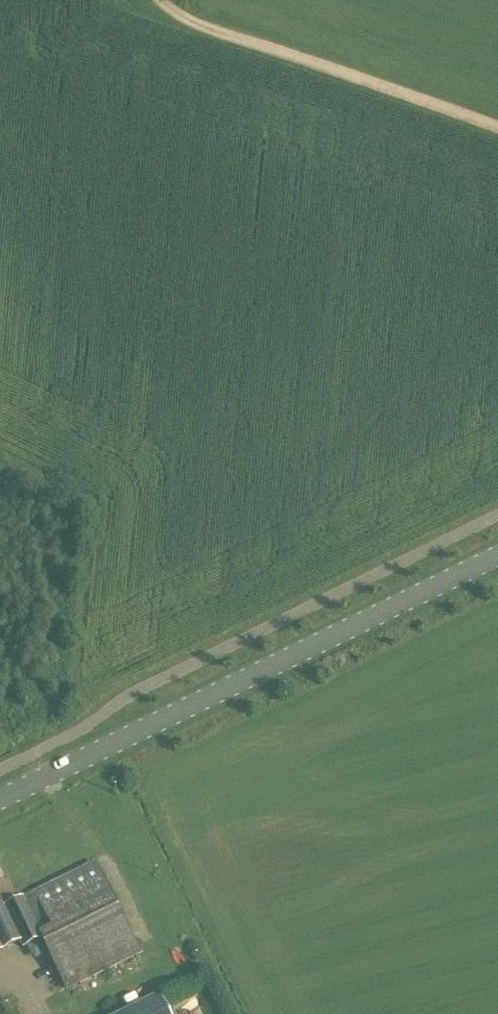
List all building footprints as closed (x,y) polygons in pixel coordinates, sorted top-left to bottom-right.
[(19,941),(23,947),(46,938),(65,990),(141,955),(95,863),(24,898),(4,907),(0,900),(0,949),(19,941)] [(157,991),(110,1013),(169,1013),(157,991)] [(14,1001),(0,1010),(0,1013),(22,1013),(14,1001)]
